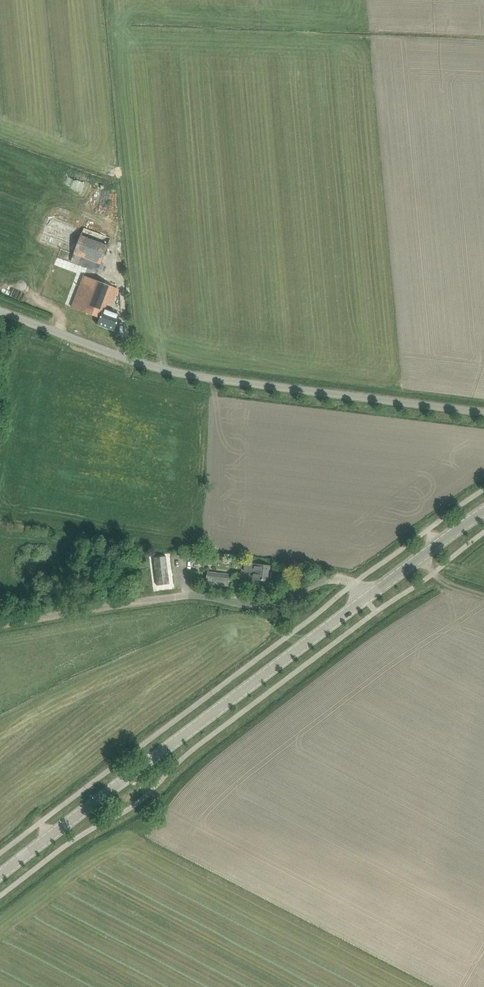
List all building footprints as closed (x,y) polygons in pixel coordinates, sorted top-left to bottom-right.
[(71,261),(98,272),(114,230),(87,220),(83,229),(49,216),(40,241),(74,254),(71,261)] [(75,301),(72,307),(100,318),(97,324),(114,331),(120,315),(104,309),(107,300),(112,286),(85,275),(75,301)] [(169,584),(170,584),(166,556),(166,558),(154,559),(154,558),(153,558),(157,586),(158,585),(157,584),(169,582),(169,584)] [(250,572),(249,579),(264,580),(264,583),(271,584),(272,572),(269,572),(270,566),(245,563),(244,571),(250,572)] [(206,584),(221,586),(222,581),(230,582),(231,575),(207,572),(206,584)]
